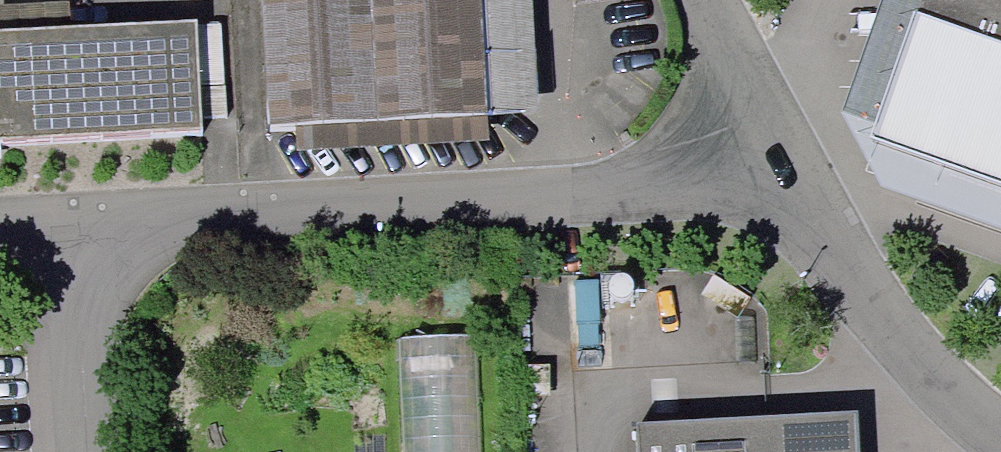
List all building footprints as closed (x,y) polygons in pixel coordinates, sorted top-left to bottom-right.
[(485,120),(478,0),(258,0),(265,133),(485,120)] [(923,32),(1000,60),(1000,0),(932,0),(923,32)] [(67,35),(0,39),(0,147),(200,137),(195,28),(67,35)] [(636,429),(638,451),(859,451),(857,417),(636,429)]
